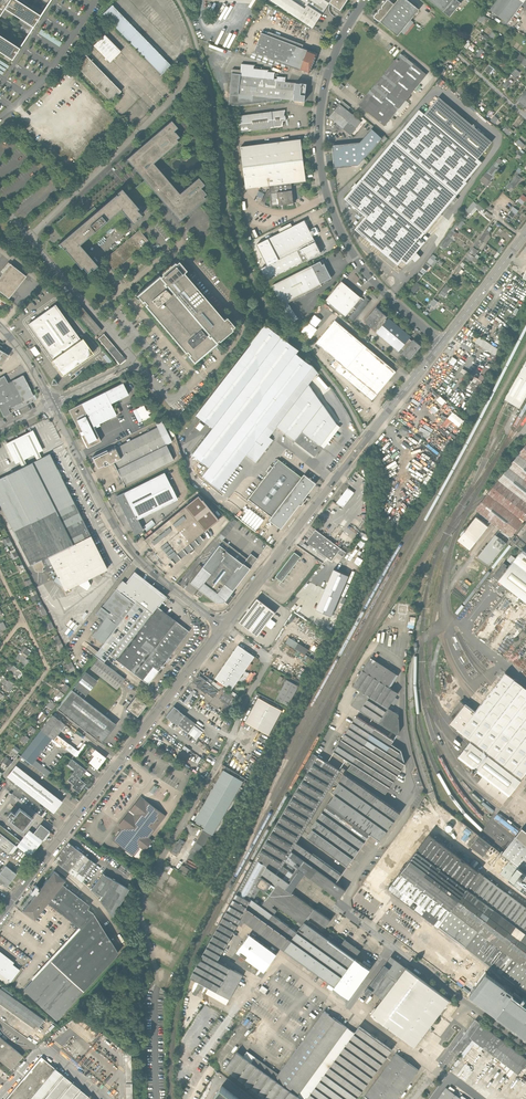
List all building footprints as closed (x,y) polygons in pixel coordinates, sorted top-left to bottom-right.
[(4,9),(33,27),(40,16),(17,0),(0,0),(0,15),(4,9)] [(330,3),(325,0),(271,0),(271,1),(313,29),(323,14),(324,12),(330,3)] [(330,3),(331,4),(332,5),(334,6),(341,11),(348,0),(325,0),(330,3)] [(393,4),(388,0),(382,7),(382,9),(380,9),(379,11),(379,13),(377,13),(374,16),(374,18),(378,20),(382,20),(380,22),(397,35),(419,9),(407,0),(397,0),(393,4)] [(448,17),(460,3),(457,0),(427,0),(448,17)] [(490,10),(508,24),(525,0),(497,0),(490,10)] [(112,5),(103,14),(162,75),(171,66),(112,5)] [(42,29),(40,32),(60,45),(61,43),(55,39),(55,38),(42,29)] [(262,32),(255,52),(309,72),(317,53),(302,48),(303,44),(269,31),(268,35),(262,32)] [(12,60),(19,48),(0,35),(0,52),(12,60)] [(104,35),(93,46),(110,63),(121,51),(104,35)] [(401,53),(359,105),(385,126),(427,74),(401,53)] [(525,65),(525,57),(521,53),(517,59),(525,65)] [(85,55),(74,64),(111,102),(121,92),(85,55)] [(242,64),(242,70),(241,75),(274,79),(275,72),(268,72),(268,70),(254,68),(255,65),(242,64)] [(491,74),(496,69),(490,64),(486,70),(491,74)] [(233,69),(230,93),(239,94),(241,75),(242,70),(233,69)] [(282,98),(295,100),(297,82),(286,81),(278,80),(278,79),(274,79),(241,75),(239,94),(282,98)] [(508,79),(503,85),(508,88),(512,82),(508,79)] [(308,84),(297,82),(295,100),(306,101),(308,84)] [(282,100),(282,98),(239,94),(230,93),(229,105),(236,106),(282,100)] [(494,141),(440,96),(426,113),(420,108),(345,198),(360,211),(358,214),(361,217),(364,214),(366,216),(355,229),(398,265),(402,260),(408,264),(413,259),(416,262),(421,256),(417,252),(426,241),(421,237),(453,200),(456,202),(459,198),(456,196),(468,181),(467,180),(483,161),(479,158),(494,141)] [(343,101),(340,104),(348,110),(351,107),(343,101)] [(348,110),(340,104),(330,118),(351,135),(362,122),(348,110)] [(239,115),(241,132),(283,126),(284,120),(286,120),(285,110),(239,115)] [(494,115),(491,120),(498,125),(501,120),(494,115)] [(171,120),(126,158),(134,167),(145,180),(154,191),(180,220),(186,215),(202,201),(206,198),(203,196),(206,193),(201,187),(204,184),(199,177),(180,194),(153,162),(178,141),(176,139),(179,136),(174,130),(177,127),(171,120)] [(508,125),(503,129),(509,136),(514,131),(508,125)] [(373,128),(361,142),(334,144),(336,166),(359,164),(383,137),(373,128)] [(525,145),(525,144),(519,138),(516,143),(522,149),(525,145)] [(241,147),(246,188),(269,185),(292,183),(307,181),(302,139),(241,147)] [(517,154),(521,158),(525,153),(521,149),(517,154)] [(494,167),(496,169),(504,160),(500,156),(479,180),(486,185),(494,176),(490,171),(494,167)] [(511,191),(523,178),(518,173),(506,186),(511,191)] [(145,180),(127,195),(136,206),(154,191),(145,180)] [(292,183),(269,185),(272,206),(295,203),(292,183)] [(66,237),(58,244),(80,269),(83,267),(87,272),(89,270),(88,269),(90,268),(92,270),(97,266),(84,251),(125,216),(132,224),(137,220),(135,218),(137,217),(138,217),(141,215),(136,209),(138,208),(136,206),(127,195),(121,188),(98,209),(66,237)] [(467,217),(470,213),(473,215),(478,209),(481,211),(484,207),(474,200),(464,215),(467,217)] [(508,213),(513,217),(519,210),(514,206),(508,213)] [(281,233),(269,239),(272,246),(266,249),(269,256),(276,252),(279,260),(273,263),(261,269),(267,280),(322,253),(305,220),(293,227),(291,223),(279,229),(281,233)] [(487,229),(476,245),(483,249),(493,234),(487,229)] [(105,259),(115,270),(148,241),(139,230),(105,259)] [(454,235),(455,233),(451,230),(440,245),(447,250),(456,236),(454,235)] [(472,260),(479,250),(474,246),(467,257),(472,260)] [(276,252),(269,256),(273,263),(279,260),(276,252)] [(420,281),(432,265),(434,267),(440,259),(433,254),(415,278),(420,281)] [(159,276),(136,295),(142,302),(143,301),(146,304),(145,305),(185,353),(187,351),(190,355),(188,356),(194,362),(217,343),(216,342),(219,340),(219,341),(233,330),(231,328),(234,326),(227,317),(224,320),(183,272),(186,270),(179,261),(176,264),(174,262),(161,273),(163,274),(160,277),(159,276)] [(321,261),(272,285),(282,305),(322,285),(321,283),(332,278),(325,264),(323,265),(321,261)] [(10,298),(27,276),(11,264),(0,278),(0,290),(10,298)] [(446,297),(457,278),(452,275),(441,294),(446,297)] [(341,282),(325,301),(345,317),(352,308),(360,298),(341,282)] [(363,301),(360,298),(352,308),(355,310),(345,322),(350,325),(370,302),(365,298),(363,301)] [(435,307),(439,301),(434,298),(431,304),(435,307)] [(287,305),(294,321),(298,319),(292,303),(287,305)] [(56,305),(29,324),(43,345),(58,366),(63,373),(91,354),(56,305)] [(81,307),(75,312),(95,336),(101,331),(81,307)] [(388,317),(375,307),(364,321),(376,332),(387,318),(388,317)] [(409,337),(387,318),(376,332),(375,332),(398,351),(400,348),(408,339),(409,337)] [(500,323),(493,319),(489,326),(495,330),(500,323)] [(334,321),(315,343),(335,360),(376,394),(395,372),(334,321)] [(307,324),(301,333),(309,339),(316,330),(307,324)] [(214,429),(283,338),(266,325),(196,415),(214,429)] [(98,339),(120,364),(125,360),(104,334),(98,339)] [(214,429),(193,456),(210,469),(298,355),(300,352),(283,338),(214,429)] [(411,341),(408,339),(400,348),(403,351),(411,341)] [(412,340),(411,341),(403,351),(401,354),(410,361),(421,347),(412,340)] [(37,358),(41,355),(35,345),(31,348),(37,358)] [(210,469),(203,478),(220,491),(247,456),(257,463),(274,441),(270,438),(278,427),(310,386),(319,374),(315,368),(298,355),(210,469)] [(454,356),(450,362),(455,365),(458,359),(454,356)] [(371,400),(376,394),(335,360),(330,366),(371,400)] [(505,400),(508,402),(515,405),(520,408),(525,397),(525,362),(505,400)] [(33,397),(22,377),(7,384),(4,377),(0,379),(0,408),(4,416),(10,413),(8,409),(33,397)] [(68,410),(87,448),(100,441),(93,426),(109,418),(113,424),(119,421),(116,415),(121,412),(118,407),(113,410),(110,404),(129,395),(123,383),(68,410)] [(339,426),(310,386),(278,427),(297,442),(296,443),(316,458),(324,448),(322,447),(339,426)] [(444,405),(447,401),(441,395),(437,400),(444,405)] [(136,409),(142,421),(150,417),(148,415),(151,413),(149,410),(146,411),(144,405),(136,409)] [(453,412),(448,418),(460,426),(465,419),(453,412)] [(156,422),(147,426),(149,431),(158,427),(156,422)] [(157,428),(93,458),(98,468),(103,466),(105,467),(113,462),(124,484),(174,460),(157,428)] [(33,430),(5,444),(15,464),(19,462),(22,467),(24,466),(27,465),(24,460),(34,455),(37,460),(42,458),(39,452),(43,451),(33,430)] [(485,499),(476,509),(511,537),(525,518),(525,446),(485,499)] [(0,478),(0,504),(30,565),(41,560),(47,572),(53,568),(65,591),(75,586),(79,593),(94,586),(90,578),(107,570),(50,454),(42,458),(37,460),(27,465),(24,466),(22,467),(0,478)] [(273,518),(303,479),(280,461),(274,468),(271,465),(267,471),(269,473),(249,499),(273,518)] [(364,465),(360,470),(364,473),(368,468),(364,465)] [(164,473),(116,497),(135,536),(143,531),(138,520),(178,500),(164,473)] [(273,518),(271,521),(282,529),(301,506),(303,506),(305,503),(305,500),(317,484),(306,475),(303,479),(273,518)] [(348,488),(337,502),(344,507),(355,493),(348,488)] [(195,499),(147,538),(169,564),(175,559),(177,562),(206,538),(202,534),(215,521),(195,499)] [(476,517),(458,540),(470,550),(488,526),(476,517)] [(217,536),(222,540),(223,541),(237,522),(232,518),(217,536)] [(146,529),(155,522),(153,519),(144,526),(146,529)] [(316,530),(307,542),(332,560),(338,552),(343,556),(346,552),(316,530)] [(365,531),(363,536),(370,540),(373,535),(365,531)] [(495,535),(477,557),(489,566),(506,543),(495,535)] [(11,541),(8,537),(4,539),(2,540),(5,545),(7,544),(6,543),(11,541)] [(220,542),(219,545),(243,563),(246,559),(223,541),(222,540),(220,542)] [(193,578),(190,582),(199,590),(196,593),(200,596),(203,593),(216,603),(224,602),(229,595),(257,559),(250,553),(246,559),(243,563),(219,545),(202,567),(193,578)] [(525,602),(525,552),(523,549),(515,558),(512,563),(509,567),(498,580),(525,602)] [(294,553),(276,576),(279,579),(282,581),(300,557),(297,555),(294,553)] [(493,577),(498,580),(509,567),(503,563),(493,577)] [(16,567),(19,573),(25,570),(22,564),(16,567)] [(190,576),(193,578),(202,567),(199,565),(190,576)] [(146,609),(152,614),(158,607),(166,597),(135,573),(126,584),(123,582),(116,590),(134,604),(136,602),(146,609)] [(96,615),(104,622),(107,617),(118,625),(134,604),(116,590),(96,615)] [(32,601),(39,598),(35,591),(29,594),(32,601)] [(342,608),(318,593),(310,606),(330,619),(334,614),(337,616),(342,608)] [(233,597),(229,595),(224,602),(228,604),(233,597)] [(276,612),(257,598),(239,622),(257,636),(266,625),(271,629),(276,623),(271,618),(276,612)] [(104,663),(110,656),(146,609),(136,602),(134,604),(118,625),(103,644),(94,655),(98,659),(104,663)] [(405,609),(399,604),(389,616),(396,621),(405,609)] [(37,609),(40,617),(47,614),(43,606),(37,609)] [(152,614),(146,609),(110,656),(148,685),(189,631),(158,607),(152,614)] [(103,644),(118,625),(107,617),(104,622),(93,636),(103,644)] [(45,625),(48,631),(54,628),(51,622),(45,625)] [(298,643),(289,637),(286,642),(305,654),(308,650),(298,643)] [(238,645),(215,678),(231,690),(255,656),(238,645)] [(16,658),(22,662),(25,658),(19,654),(16,658)] [(371,656),(363,669),(381,680),(389,685),(391,682),(397,673),(371,656)] [(21,665),(24,667),(29,661),(25,659),(21,665)] [(98,659),(90,670),(116,690),(125,679),(104,663),(98,659)] [(64,665),(67,670),(69,669),(70,672),(74,669),(71,662),(64,665)] [(358,688),(361,690),(370,696),(381,680),(363,669),(353,685),(358,688)] [(471,741),(522,779),(525,774),(525,689),(505,672),(498,682),(494,687),(483,701),(479,706),(475,711),(466,704),(453,720),(450,724),(471,741)] [(86,673),(72,691),(83,700),(97,681),(86,673)] [(192,682),(197,686),(196,687),(206,694),(207,693),(213,698),(219,691),(211,685),(198,675),(192,682)] [(287,680),(276,699),(288,705),(299,686),(287,680)] [(381,680),(370,696),(388,707),(398,691),(393,688),(389,685),(381,680)] [(213,681),(211,685),(219,691),(222,687),(213,681)] [(4,687),(9,692),(14,686),(8,682),(4,687)] [(61,690),(65,693),(70,687),(65,684),(61,690)] [(233,696),(225,690),(220,701),(224,703),(221,708),(227,711),(227,710),(230,710),(236,700),(232,698),(233,696)] [(361,710),(370,696),(361,690),(354,700),(352,704),(361,710)] [(58,710),(101,743),(116,725),(83,700),(72,691),(58,710)] [(135,696),(126,708),(138,716),(146,705),(135,696)] [(375,719),(379,721),(383,714),(388,707),(370,696),(361,710),(375,719)] [(282,710),(259,698),(245,722),(269,735),(282,710)] [(46,706),(52,710),(56,704),(50,701),(46,706)] [(449,716),(453,720),(466,704),(465,703),(465,704),(461,701),(449,716)] [(165,717),(197,739),(196,739),(201,732),(202,733),(204,730),(173,706),(165,717)] [(388,707),(383,714),(400,724),(399,714),(388,707)] [(39,719),(42,721),(45,717),(46,718),(47,716),(43,713),(39,719)] [(400,730),(400,724),(383,714),(379,721),(386,726),(398,734),(400,730)] [(357,715),(350,727),(368,739),(376,727),(372,725),(357,715)] [(52,739),(53,740),(57,735),(64,726),(52,716),(41,730),(52,739)] [(360,751),(368,739),(350,727),(346,733),(342,739),(360,751)] [(348,769),(368,782),(393,743),(395,740),(376,727),(368,739),(360,751),(353,762),(351,765),(348,769)] [(20,757),(31,765),(35,760),(52,739),(41,730),(20,757)] [(77,750),(57,735),(53,740),(73,755),(77,750)] [(353,762),(360,751),(342,739),(337,746),(335,750),(353,762)] [(477,772),(483,776),(478,783),(489,793),(503,804),(513,791),(518,784),(522,779),(471,741),(468,745),(462,752),(458,757),(468,765),(467,767),(470,769),(471,767),(473,769),(470,773),(474,776),(477,772)] [(368,782),(378,788),(402,749),(393,743),(368,782)] [(12,750),(17,754),(20,750),(15,746),(12,750)] [(88,763),(97,770),(106,759),(91,748),(88,752),(93,756),(88,763)] [(406,763),(402,749),(378,788),(386,794),(389,790),(406,763)] [(308,772),(317,757),(313,754),(303,770),(308,772)] [(308,772),(255,859),(267,866),(279,873),(283,866),(284,863),(285,862),(287,860),(292,851),(297,843),(299,839),(302,833),(307,825),(312,816),(318,808),(323,799),(329,789),(335,779),(341,770),(317,756),(317,757),(308,772)] [(2,762),(8,766),(12,762),(6,757),(2,762)] [(51,773),(35,760),(31,765),(47,778),(51,773)] [(75,772),(73,775),(79,780),(86,771),(72,760),(68,765),(73,770),(75,772)] [(40,816),(47,806),(54,811),(62,800),(16,765),(8,776),(9,777),(1,786),(11,794),(40,816)] [(203,830),(213,835),(243,781),(224,770),(195,821),(205,826),(203,829),(203,830)] [(382,799),(344,772),(338,781),(340,782),(364,799),(379,810),(385,801),(382,799)] [(85,785),(79,780),(73,775),(67,781),(73,786),(72,788),(79,793),(85,785)] [(364,799),(340,782),(336,787),(333,792),(335,793),(357,809),(364,799)] [(11,794),(1,786),(0,785),(0,808),(11,794)] [(357,809),(335,793),(332,798),(328,803),(350,819),(357,809)] [(166,816),(140,796),(118,826),(121,829),(113,840),(134,856),(140,848),(145,851),(153,841),(149,838),(166,816)] [(364,799),(357,809),(388,831),(401,812),(399,811),(385,801),(379,810),(364,799)] [(350,819),(328,803),(325,808),(323,811),(344,827),(350,819)] [(10,809),(6,814),(11,818),(9,820),(13,823),(15,820),(26,828),(35,817),(23,808),(19,812),(16,810),(14,813),(10,809)] [(357,809),(350,819),(371,835),(376,838),(380,841),(388,831),(357,809)] [(344,827),(323,811),(320,815),(317,819),(338,835),(344,827)] [(453,815),(448,821),(460,829),(464,824),(453,815)] [(33,825),(21,840),(34,851),(53,826),(45,819),(37,829),(33,825)] [(338,835),(317,819),(314,824),(311,827),(313,829),(333,843),(338,835)] [(350,819),(344,827),(365,842),(368,839),(371,835),(350,819)] [(0,825),(0,848),(8,854),(19,840),(0,825)] [(344,827),(338,835),(360,851),(362,847),(365,842),(344,827)] [(333,843),(313,829),(310,833),(307,837),(327,851),(333,843)] [(502,854),(509,860),(525,873),(525,832),(522,829),(502,854)] [(190,858),(195,862),(208,838),(214,841),(216,837),(213,835),(203,830),(201,834),(203,835),(190,858)] [(429,834),(388,888),(525,993),(525,907),(429,834)] [(338,835),(333,843),(354,859),(357,855),(360,851),(338,835)] [(492,846),(478,836),(470,846),(483,857),(492,846)] [(185,842),(180,839),(178,842),(177,842),(171,852),(176,854),(178,851),(179,852),(185,842)] [(96,864),(68,843),(54,861),(82,882),(96,864)] [(297,843),(292,851),(307,861),(312,854),(297,843)] [(351,863),(354,859),(333,843),(327,851),(348,867),(351,863)] [(336,883),(307,861),(303,858),(292,851),(287,860),(285,862),(284,863),(283,866),(279,873),(267,866),(257,886),(266,891),(269,887),(270,888),(272,886),(275,888),(278,883),(291,893),(293,891),(305,873),(326,888),(332,892),(333,893),(334,894),(340,898),(346,890),(336,883)] [(342,875),(312,854),(307,861),(336,883),(339,879),(342,875)] [(256,887),(257,886),(267,866),(255,859),(237,893),(250,900),(251,899),(252,898),(253,896),(256,887)] [(513,883),(514,884),(514,883),(525,893),(525,873),(509,860),(500,873),(513,883)] [(0,873),(0,883),(6,887),(16,874),(6,866),(0,873)] [(181,866),(178,871),(189,877),(192,871),(188,870),(181,866)] [(35,919),(47,903),(62,885),(65,880),(54,871),(23,911),(35,919)] [(114,880),(103,873),(90,889),(91,890),(92,890),(102,895),(100,900),(113,916),(129,888),(114,880)] [(363,882),(351,902),(363,910),(364,908),(365,909),(366,907),(361,904),(361,906),(357,904),(360,899),(359,898),(368,885),(363,882)] [(275,888),(262,906),(274,915),(277,911),(272,908),(274,905),(296,920),(302,925),(305,922),(306,919),(314,909),(311,907),(310,906),(291,893),(278,883),(275,888)] [(57,1021),(119,954),(93,915),(88,910),(90,907),(62,885),(47,903),(80,929),(24,991),(57,1021)] [(259,888),(256,887),(253,896),(252,898),(251,899),(254,901),(260,889),(259,888)] [(237,893),(218,927),(232,935),(238,924),(240,919),(246,907),(250,900),(237,893)] [(250,900),(246,907),(291,940),(298,932),(291,927),(274,915),(262,906),(254,901),(251,899),(250,900)] [(283,950),(291,940),(246,907),(240,919),(244,922),(283,950)] [(317,911),(314,909),(306,919),(308,921),(309,919),(311,916),(326,927),(331,921),(319,912),(318,912),(317,911)] [(302,925),(298,932),(349,968),(356,959),(339,947),(305,922),(302,925)] [(199,983),(204,986),(217,961),(232,935),(218,927),(190,979),(199,983)] [(298,932),(291,940),(343,976),(349,968),(298,932)] [(245,957),(251,962),(264,944),(250,934),(237,951),(242,955),(239,960),(242,962),(245,957)] [(345,939),(339,947),(356,959),(358,955),(361,951),(345,939)] [(335,987),(343,976),(291,940),(283,950),(335,987)] [(277,953),(264,944),(251,962),(254,963),(250,968),(256,972),(259,967),(264,971),(277,953)] [(0,951),(0,970),(1,971),(0,973),(0,980),(8,985),(20,970),(13,964),(14,962),(0,951)] [(398,979),(407,967),(404,965),(391,956),(386,964),(391,968),(388,971),(398,979)] [(335,987),(349,997),(360,981),(370,969),(363,964),(356,959),(349,968),(343,976),(335,987)] [(208,989),(216,993),(230,968),(217,961),(204,986),(208,989)] [(383,999),(398,979),(388,971),(391,968),(386,964),(365,990),(370,995),(372,991),(377,995),(380,997),(383,999)] [(383,999),(371,1014),(384,1024),(398,1034),(415,1010),(432,986),(408,968),(407,967),(398,979),(383,999)] [(243,976),(230,968),(216,993),(229,1000),(243,976)] [(525,1038),(525,1007),(510,996),(512,993),(508,990),(505,988),(483,971),(473,985),(466,993),(525,1038)] [(199,983),(192,995),(195,997),(199,990),(201,991),(204,986),(199,983)] [(432,986),(415,1010),(398,1034),(404,1040),(414,1047),(432,1023),(441,1011),(449,1000),(432,986)] [(35,1029),(37,1026),(39,1028),(45,1020),(0,988),(0,1004),(35,1029)] [(226,1006),(229,1000),(216,993),(208,989),(205,995),(226,1006)] [(320,1017),(278,1074),(302,1091),(348,1027),(331,1015),(325,1010),(322,1014),(320,1017)] [(460,1056),(460,1055),(472,1039),(482,1025),(475,1020),(452,1050),(457,1054),(460,1056)] [(482,1025),(472,1039),(460,1055),(471,1064),(483,1047),(519,1074),(525,1064),(525,1058),(482,1025)] [(307,1098),(357,1098),(362,1091),(367,1084),(392,1050),(374,1037),(360,1026),(355,1032),(307,1098)] [(243,1056),(302,1098),(307,1098),(355,1032),(352,1030),(348,1027),(302,1091),(278,1074),(247,1051),(243,1056)] [(0,1038),(0,1061),(11,1070),(23,1056),(0,1038)] [(78,1041),(74,1046),(75,1047),(71,1054),(76,1057),(84,1045),(78,1041)] [(87,1047),(77,1058),(90,1070),(100,1059),(87,1047)] [(243,1056),(237,1052),(225,1068),(250,1087),(248,1091),(259,1098),(261,1098),(263,1096),(267,1098),(302,1098),(243,1056)] [(396,1053),(381,1073),(404,1090),(419,1070),(407,1061),(396,1053)] [(41,1058),(7,1098),(91,1098),(41,1058)] [(490,1066),(481,1078),(490,1084),(499,1072),(490,1066)] [(108,1068),(106,1071),(103,1069),(99,1076),(104,1079),(105,1077),(109,1079),(114,1072),(108,1068)] [(404,1090),(381,1073),(371,1087),(366,1094),(374,1098),(398,1098),(404,1090)] [(371,1087),(367,1084),(362,1091),(366,1094),(371,1087)] [(222,1086),(213,1096),(215,1097),(214,1098),(239,1098),(222,1086)] [(437,1098),(467,1098),(461,1095),(460,1098),(453,1093),(455,1090),(450,1087),(448,1089),(446,1088),(437,1098)]
